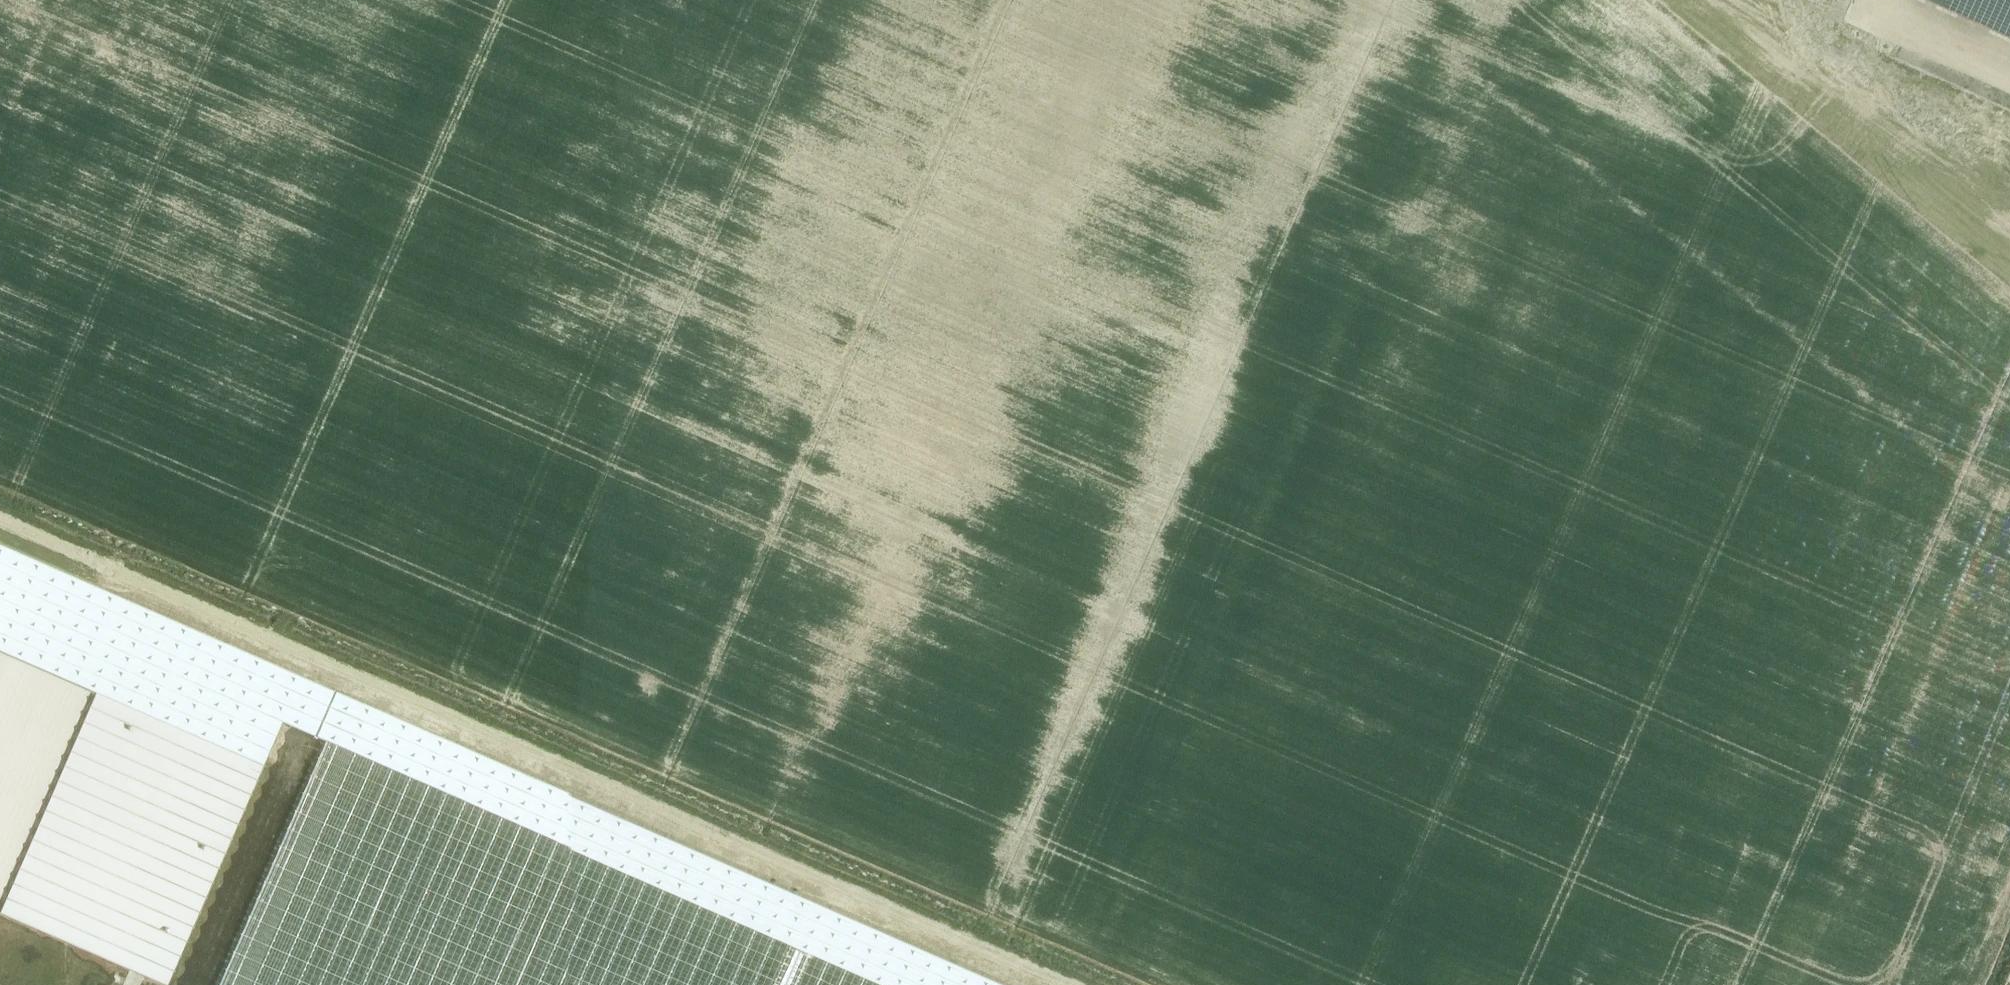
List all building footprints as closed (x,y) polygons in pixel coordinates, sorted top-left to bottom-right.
[(2009,36),(2009,0),(1930,0),(2009,36)] [(1928,55),(1933,43),(1910,33),(1905,45),(1928,55)] [(0,545),(0,914),(164,984),(166,984),(281,722),(325,741),(218,984),(1007,984),(0,545)]
